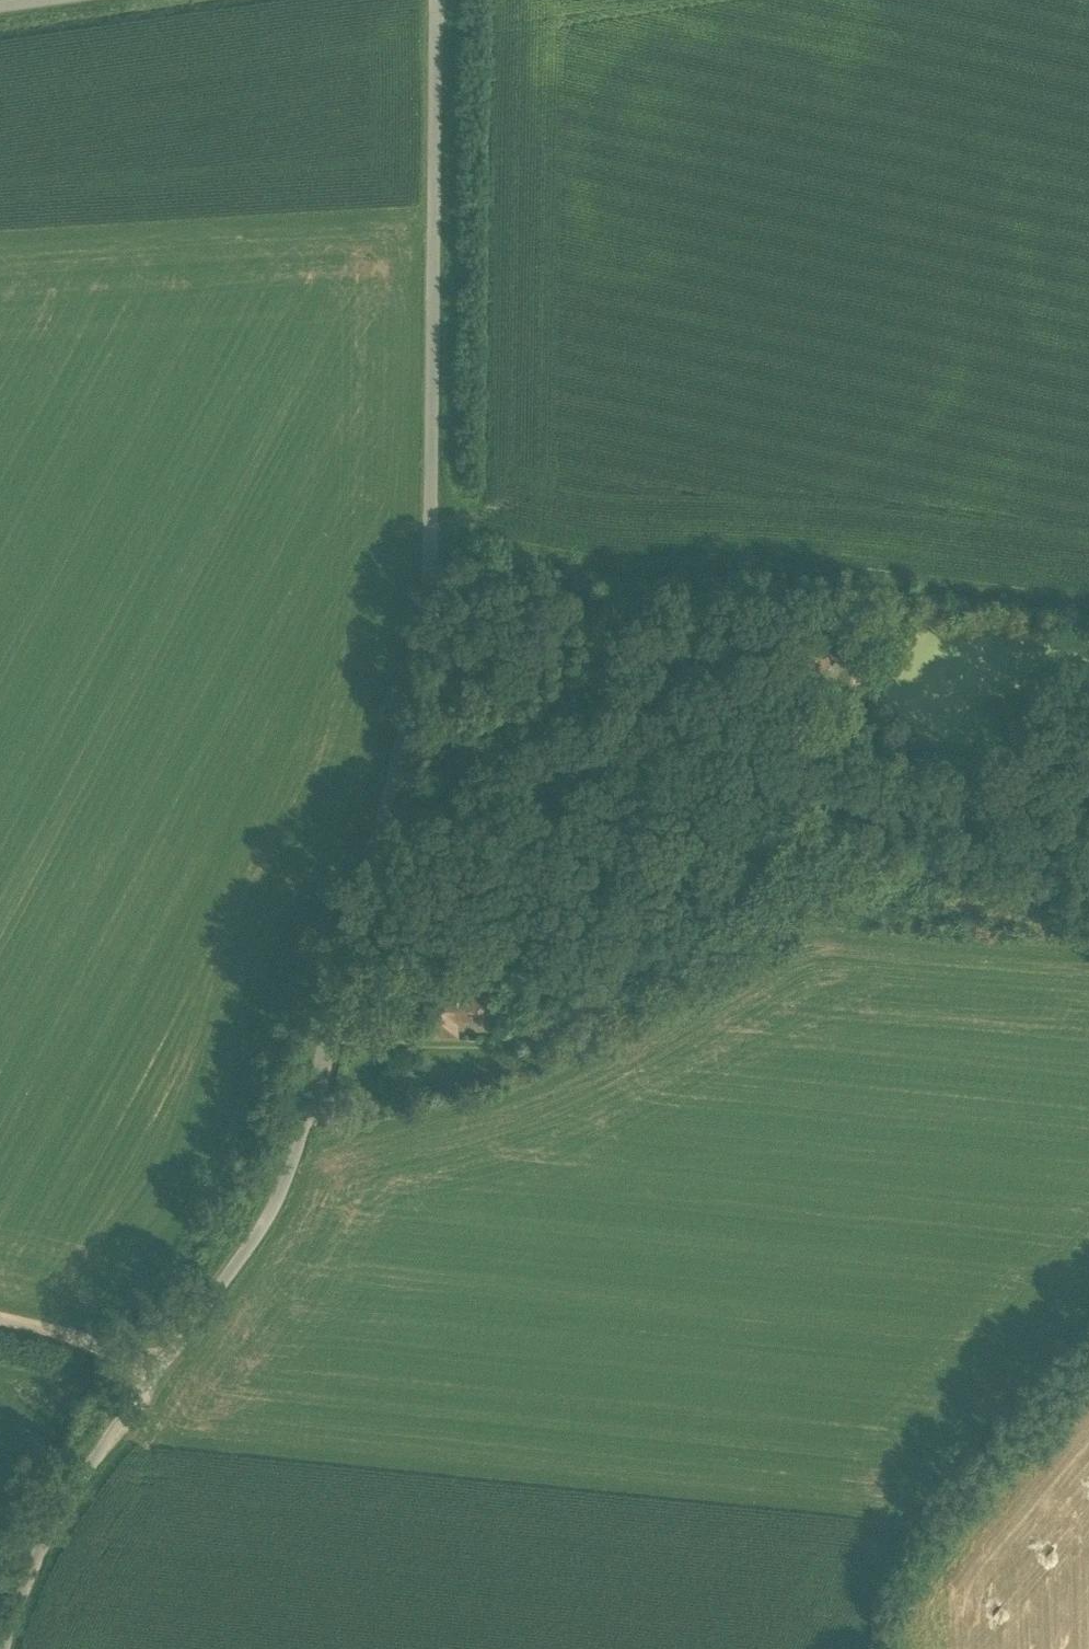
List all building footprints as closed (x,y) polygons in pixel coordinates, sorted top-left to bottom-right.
[(468,985),(430,985),(430,997),(429,997),(429,1034),(457,1035),(457,1022),(490,1022),(490,1007),(503,1007),(503,982),(468,982),(468,985)]
